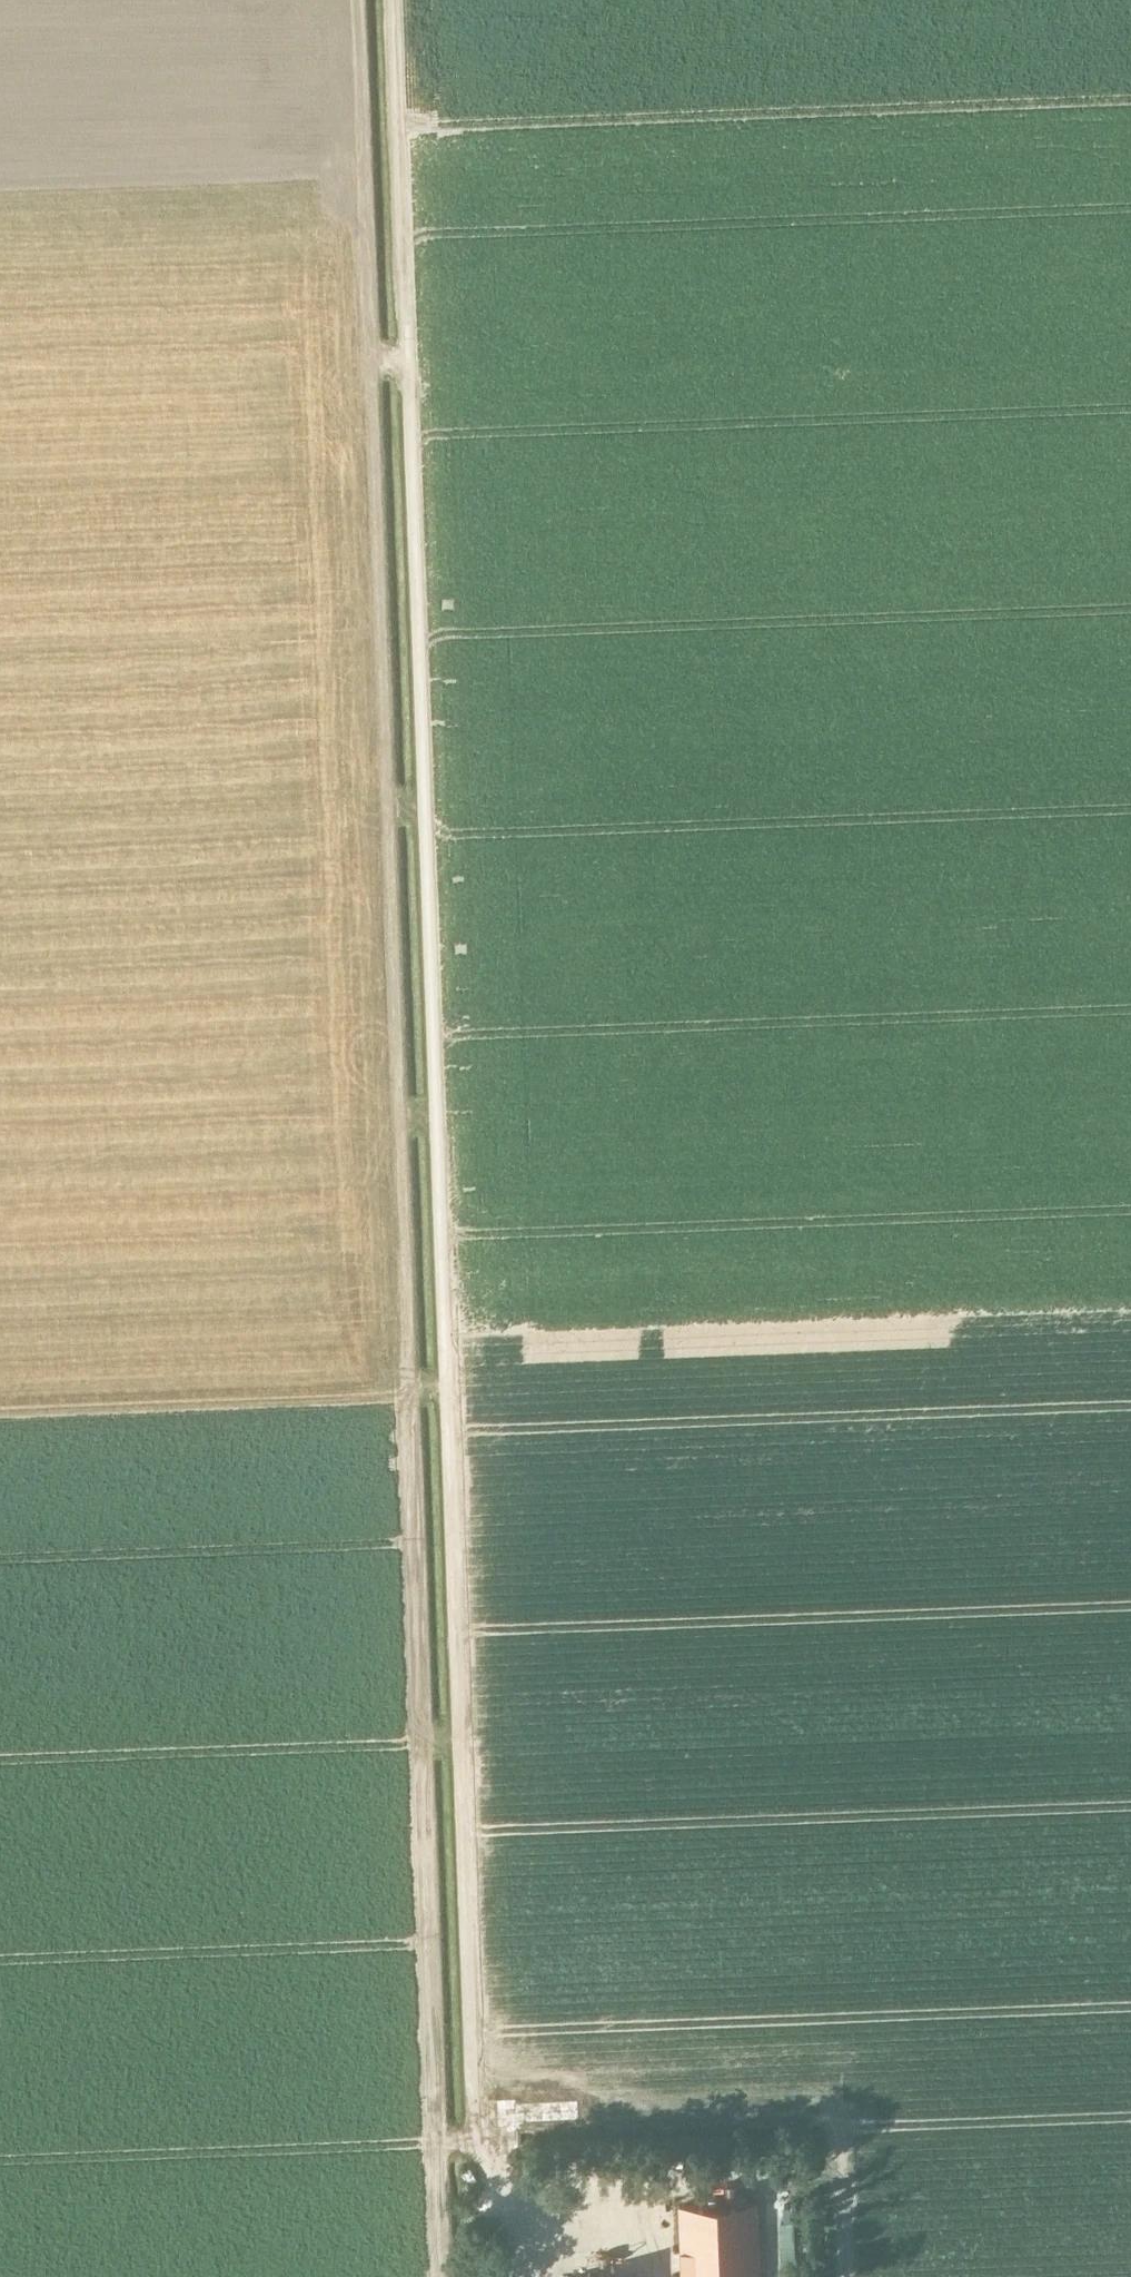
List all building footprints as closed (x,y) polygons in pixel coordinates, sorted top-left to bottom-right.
[(680,2224),(682,2276),(759,2276),(756,2203),(679,2205),(680,2224)]
